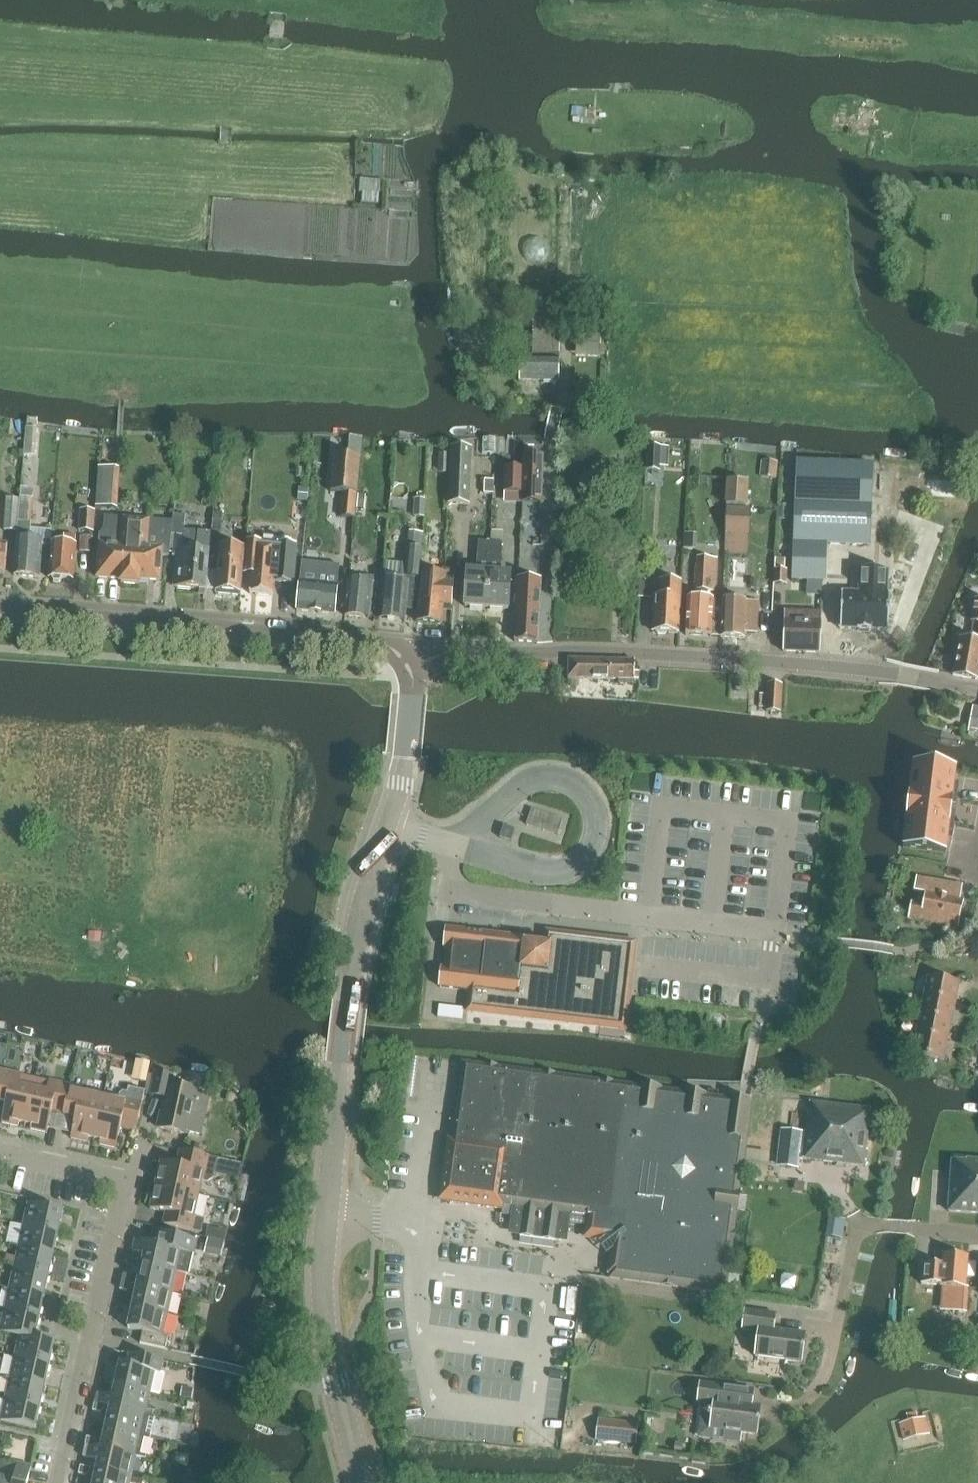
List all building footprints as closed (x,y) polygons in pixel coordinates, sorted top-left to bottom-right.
[(593,125),(595,108),(572,106),(570,123),(593,125)] [(558,186),(557,287),(582,287),(583,186),(558,186)] [(560,380),(561,332),(562,298),(534,297),(535,331),(534,358),(521,358),(520,380),(560,380)] [(37,428),(27,427),(26,427),(24,456),(35,456),(37,428)] [(361,457),(363,437),(350,436),(348,456),(361,457)] [(669,447),(647,446),(646,471),(660,472),(660,467),(668,467),(669,447)] [(449,447),(447,503),(470,503),(471,448),(449,447)] [(358,494),(361,457),(348,456),(333,454),(330,491),(342,493),(357,494),(358,494)] [(521,469),(520,494),(520,503),(542,504),(544,456),(522,455),(521,469)] [(761,476),(777,478),(778,462),(762,460),(761,476)] [(825,546),(869,547),(871,463),(796,461),(792,580),(824,581),(825,546)] [(121,468),(99,467),(96,506),(118,508),(121,468)] [(521,469),(504,468),(503,493),(520,494),(521,469)] [(492,519),(494,479),(476,478),(474,518),(492,519)] [(725,505),(726,505),(747,506),(749,482),(727,481),(725,505)] [(43,541),(30,540),(32,522),(34,498),(33,498),(34,490),(22,489),(15,575),(40,577),(43,541)] [(357,494),(342,493),(340,517),(355,518),(357,494)] [(4,530),(17,531),(19,499),(7,498),(4,530)] [(747,507),(747,506),(726,505),(724,554),(748,554),(751,508),(747,507)] [(79,530),(94,532),(96,510),(80,509),(79,530)] [(211,533),(185,531),(186,515),(173,515),(172,534),(185,536),(182,566),(179,566),(176,587),(205,590),(205,588),(211,533)] [(154,521),(154,522),(106,519),(105,532),(101,535),(100,545),(99,545),(97,577),(122,579),(122,583),(140,584),(140,578),(160,580),(162,556),(170,556),(172,522),(154,521)] [(211,533),(207,570),(218,571),(217,589),(217,591),(219,591),(219,593),(241,595),(243,574),(245,547),(221,546),(219,531),(211,530),(211,533)] [(75,546),(76,535),(64,534),(63,545),(52,544),(49,578),(74,580),(77,546),(75,546)] [(91,552),(92,537),(81,536),(80,551),(91,552)] [(246,541),(244,574),(251,575),(250,594),(273,596),(274,584),(294,585),(297,546),(293,545),(278,544),(277,547),(264,546),(264,543),(263,543),(246,541)] [(465,604),(487,606),(491,542),(479,541),(477,569),(467,568),(465,604)] [(503,543),(491,542),(487,606),(509,607),(511,571),(501,571),(503,543)] [(385,563),(384,577),(383,577),(383,581),(379,618),(405,621),(409,580),(409,577),(420,577),(422,548),(409,547),(407,565),(385,563)] [(698,557),(696,590),(715,591),(717,558),(698,557)] [(335,613),(338,586),(339,566),(308,563),(308,562),(302,561),(297,610),(335,613)] [(422,581),(419,623),(441,625),(443,607),(453,607),(455,570),(442,569),(442,574),(423,573),(422,581)] [(844,592),(842,628),(860,629),(860,630),(873,630),(873,629),(890,630),(892,594),(889,594),(890,570),(862,569),(861,593),(844,592)] [(786,571),(775,571),(775,584),(786,585),(786,571)] [(364,575),(363,580),(349,578),(345,615),(379,618),(383,581),(377,581),(378,577),(364,575)] [(749,594),(765,594),(765,578),(749,577),(749,594)] [(519,578),(515,642),(537,643),(542,579),(519,578)] [(681,583),(661,582),(660,597),(655,596),(653,630),(656,630),(658,634),(665,634),(668,631),(679,632),(681,583)] [(714,600),(714,599),(688,598),(686,635),(720,637),(722,601),(714,600)] [(747,601),(723,600),(722,601),(720,637),(721,637),(745,638),(745,633),(757,633),(759,602),(747,602),(747,601)] [(977,680),(977,601),(975,600),(971,623),(976,624),(973,641),(961,638),(954,675),(977,680)] [(785,612),(783,651),(819,653),(821,613),(785,612)] [(569,659),(568,679),(635,681),(638,680),(638,673),(635,672),(635,661),(569,659)] [(767,711),(781,713),(782,685),(768,684),(767,711)] [(973,707),(969,730),(977,731),(977,708),(973,707)] [(946,852),(948,838),(954,783),(956,772),(956,769),(931,766),(913,764),(906,826),(903,847),(914,849),(946,852)] [(515,830),(504,826),(500,838),(512,841),(515,830)] [(910,918),(958,927),(959,927),(964,899),(931,893),(928,906),(912,903),(910,918)] [(896,931),(898,918),(887,916),(885,929),(896,931)] [(524,936),(447,927),(444,948),(446,948),(444,967),(442,967),(440,987),(470,991),(468,1011),(625,1030),(636,942),(546,932),(545,944),(524,941),(524,936)] [(925,996),(956,1003),(960,983),(929,977),(925,996)] [(956,1003),(925,996),(921,1015),(952,1022),(956,1003)] [(439,1006),(438,1017),(463,1020),(464,1009),(439,1006)] [(952,1022),(921,1015),(917,1034),(948,1041),(952,1022)] [(948,1041),(917,1034),(912,1054),(944,1061),(948,1041)] [(753,1102),(750,1102),(462,1062),(451,1139),(448,1139),(441,1188),(452,1203),(490,1208),(503,1210),(503,1206),(514,1207),(511,1229),(516,1236),(560,1242),(567,1236),(570,1215),(618,1222),(618,1226),(629,1239),(621,1245),(615,1251),(612,1267),(611,1279),(727,1295),(753,1102)] [(0,1077),(0,1097),(8,1099),(2,1123),(19,1127),(20,1123),(26,1124),(34,1089),(36,1079),(22,1076),(22,1075),(2,1070),(0,1077)] [(158,1128),(189,1134),(199,1091),(171,1085),(173,1076),(156,1073),(151,1094),(165,1097),(158,1128)] [(34,1089),(26,1124),(32,1125),(31,1129),(48,1133),(53,1109),(65,1111),(71,1086),(49,1081),(49,1082),(36,1079),(34,1089)] [(89,1138),(95,1139),(105,1095),(83,1090),(83,1088),(71,1086),(65,1111),(77,1114),(71,1138),(88,1142),(89,1138)] [(105,1095),(95,1139),(101,1141),(100,1145),(117,1148),(121,1128),(137,1132),(146,1091),(129,1088),(128,1093),(123,1092),(120,1095),(119,1098),(105,1095)] [(803,1160),(864,1167),(865,1162),(867,1162),(868,1151),(866,1151),(871,1110),(810,1103),(803,1160)] [(781,1129),(777,1166),(798,1168),(802,1132),(781,1129)] [(161,1162),(156,1186),(199,1195),(202,1181),(208,1183),(214,1179),(219,1159),(180,1151),(177,1166),(161,1162)] [(952,1172),(949,1212),(977,1214),(977,1161),(966,1161),(966,1163),(952,1162),(952,1172)] [(194,1218),(199,1195),(156,1186),(151,1209),(166,1213),(164,1224),(202,1233),(205,1220),(194,1218)] [(24,1226),(59,1233),(64,1212),(29,1204),(24,1226)] [(59,1233),(24,1226),(19,1247),(54,1255),(59,1233)] [(138,1240),(135,1251),(145,1254),(142,1264),(177,1272),(190,1275),(195,1254),(188,1252),(190,1240),(157,1232),(154,1244),(147,1243),(138,1240)] [(54,1255),(19,1247),(15,1268),(50,1276),(54,1255)] [(923,1263),(922,1284),(941,1286),(940,1287),(955,1288),(953,1312),(967,1313),(969,1289),(966,1288),(968,1257),(943,1255),(942,1265),(923,1263)] [(177,1272),(142,1264),(138,1286),(173,1294),(177,1272)] [(50,1276),(15,1268),(10,1289),(45,1297),(50,1276)] [(122,1282),(133,1284),(134,1280),(131,1276),(124,1274),(122,1282)] [(133,1284),(122,1282),(120,1290),(128,1291),(131,1289),(133,1284)] [(173,1294),(138,1286),(133,1307),(168,1315),(173,1294)] [(45,1297),(10,1289),(5,1310),(40,1318),(45,1297)] [(141,1344),(166,1349),(169,1337),(163,1336),(168,1315),(133,1307),(128,1328),(143,1332),(141,1344)] [(40,1318),(5,1310),(0,1332),(20,1336),(36,1339),(36,1338),(40,1318)] [(802,1363),(806,1335),(774,1331),(777,1315),(745,1311),(742,1331),(758,1333),(755,1357),(802,1363)] [(15,1357),(50,1364),(55,1343),(36,1338),(36,1339),(20,1336),(15,1357)] [(163,1361),(130,1354),(127,1365),(120,1364),(115,1386),(150,1394),(160,1396),(165,1374),(161,1373),(163,1361)] [(50,1364),(15,1357),(11,1378),(46,1386),(50,1364)] [(46,1386),(11,1378),(6,1399),(41,1407),(46,1386)] [(700,1383),(697,1403),(702,1404),(713,1405),(710,1429),(742,1433),(757,1435),(761,1407),(753,1406),(745,1405),(747,1389),(700,1383)] [(146,1415),(150,1394),(115,1386),(113,1396),(97,1393),(95,1403),(105,1406),(111,1407),(146,1415)] [(41,1407),(6,1399),(1,1421),(36,1428),(41,1407)] [(104,1410),(105,1406),(95,1403),(93,1411),(101,1413),(104,1410)] [(111,1407),(106,1428),(151,1438),(155,1417),(146,1415),(111,1407)] [(901,1425),(905,1441),(930,1435),(926,1419),(901,1425)] [(598,1420),(596,1440),(636,1444),(638,1423),(598,1420)] [(106,1428),(101,1449),(136,1457),(146,1459),(151,1438),(106,1428)] [(87,1438),(86,1445),(96,1448),(97,1443),(95,1439),(87,1438)] [(86,1445),(83,1457),(99,1460),(97,1470),(132,1478),(136,1457),(101,1449),(96,1448),(86,1445)] [(31,1467),(18,1464),(18,1466),(0,1462),(0,1482),(28,1482),(31,1467)] [(91,1469),(81,1466),(79,1474),(87,1476),(90,1473),(91,1469)] [(132,1478),(97,1470),(94,1482),(131,1482),(132,1478)]
